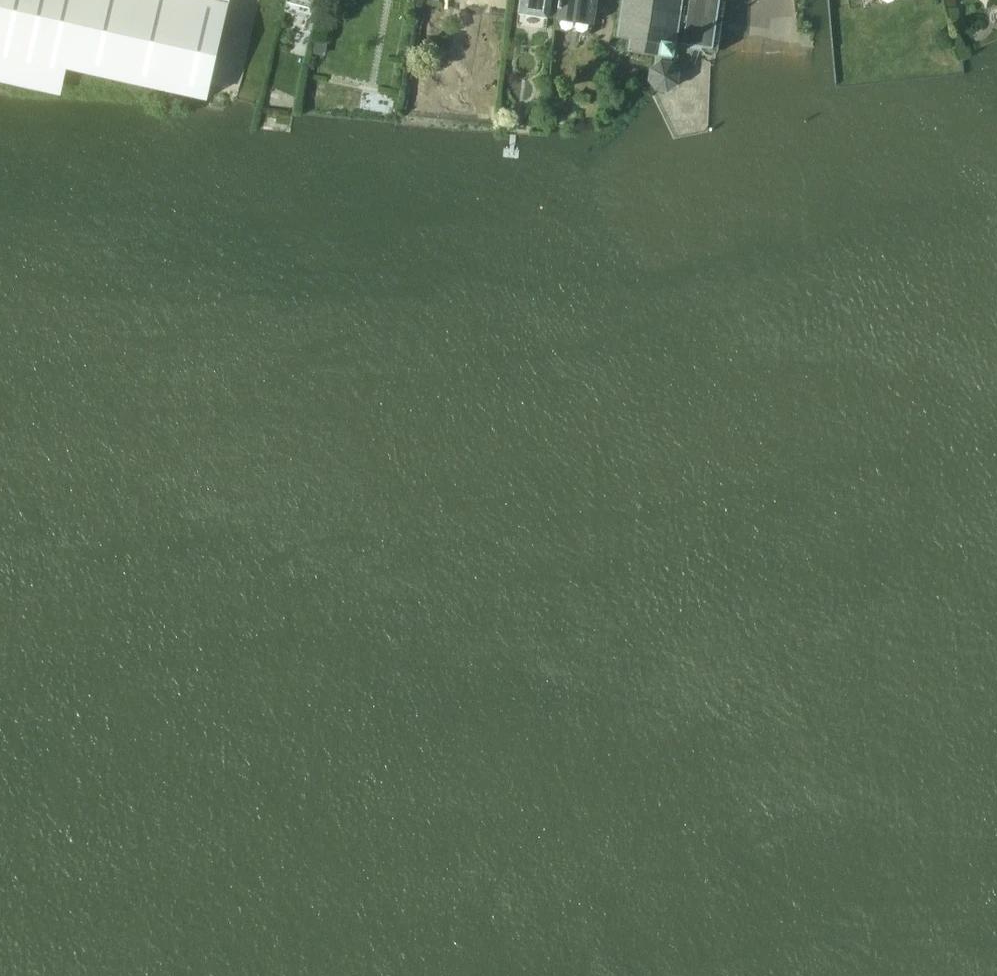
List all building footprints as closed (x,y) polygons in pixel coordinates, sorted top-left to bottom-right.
[(20,81),(56,89),(61,67),(205,100),(228,0),(0,0),(0,76),(20,81)] [(286,3),(310,10),(313,0),(286,0),(286,3)] [(518,14),(548,18),(550,0),(520,0),(518,14)] [(555,29),(591,34),(592,25),(596,0),(559,0),(556,20),(555,29)] [(618,38),(630,40),(629,52),(656,56),(655,66),(650,69),(648,81),(655,90),(666,91),(676,84),(678,72),(675,68),(679,46),(674,45),(674,44),(703,48),(713,49),(719,2),(726,3),(726,0),(624,0),(618,38)]
